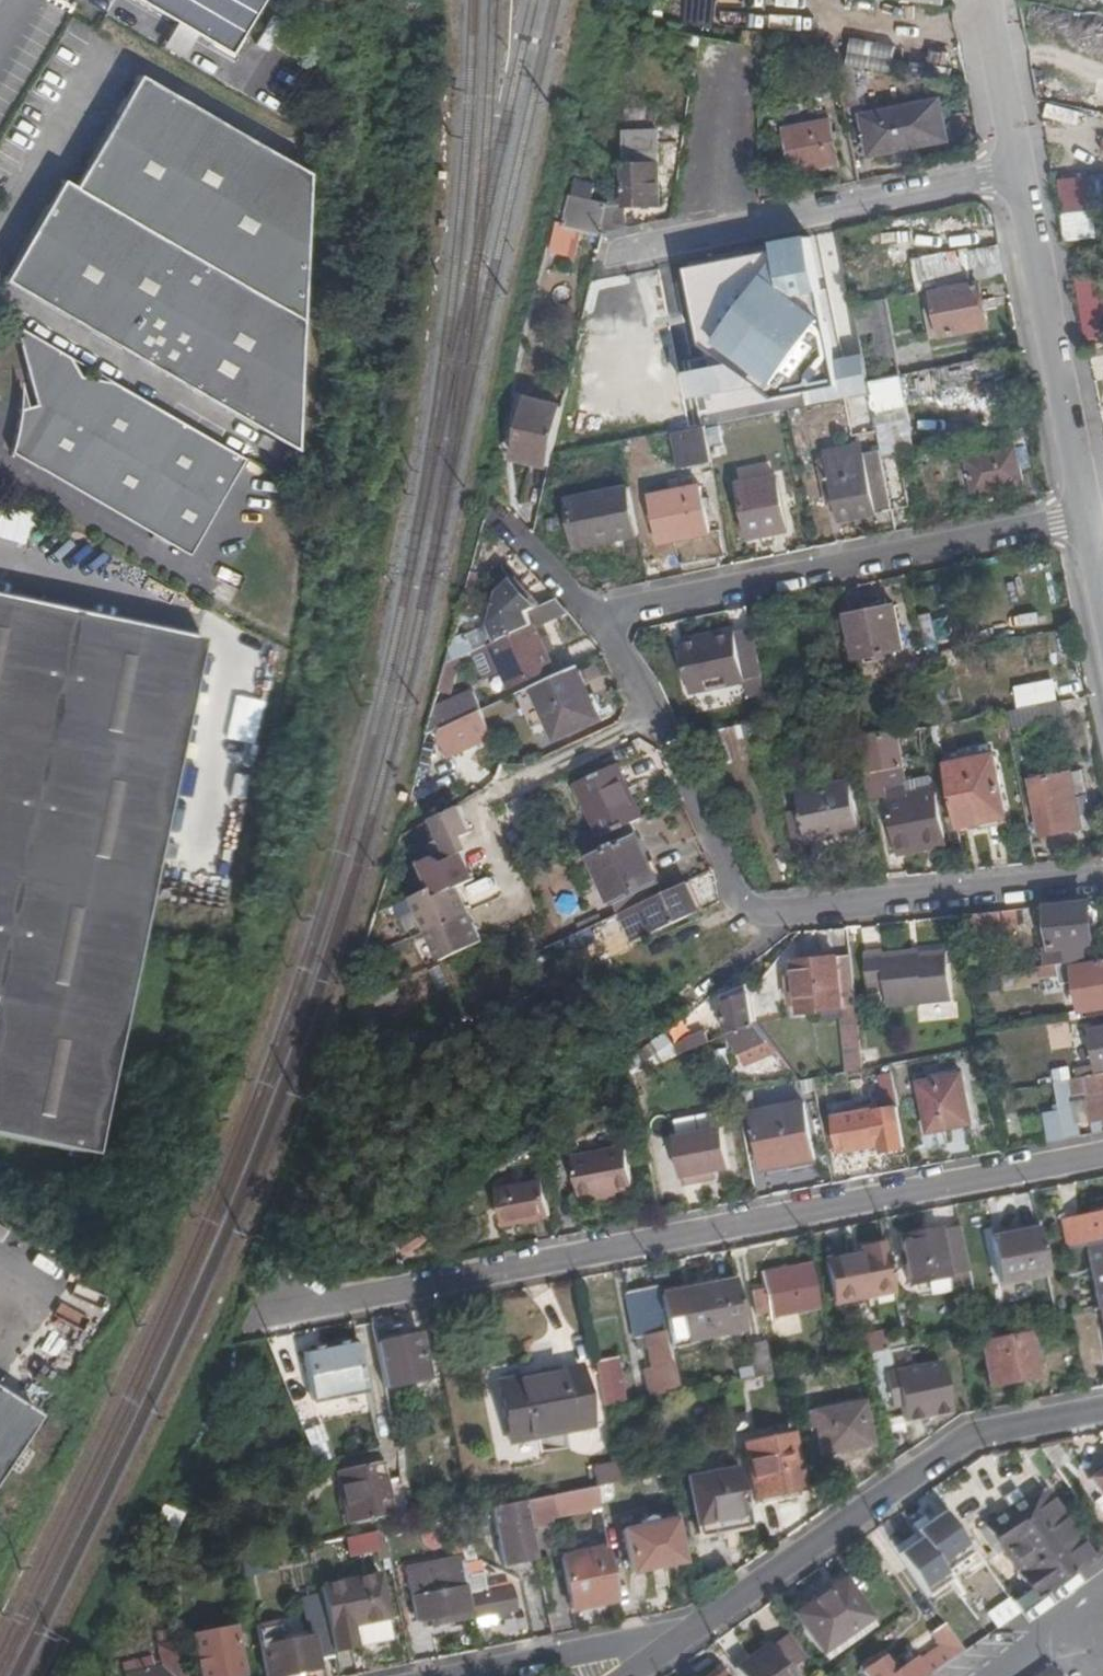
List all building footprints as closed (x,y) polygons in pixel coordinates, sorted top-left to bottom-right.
[(213,41),(246,60),(279,0),(141,0),(191,28),(177,51),(199,64),(213,41)] [(836,61),(846,109),(861,106),(852,64),(836,61)] [(303,456),(322,178),(152,83),(84,193),(72,186),(10,286),(303,456)] [(870,155),(947,139),(939,99),(861,115),(870,155)] [(794,169),(840,161),(832,122),(787,130),(794,169)] [(618,164),(603,232),(627,228),(626,206),(660,205),(658,127),(626,128),(626,164),(618,164)] [(618,164),(597,147),(589,158),(614,179),(618,164)] [(1102,218),(1102,173),(1060,176),(1066,238),(1101,235),(1100,218),(1102,218)] [(565,224),(603,232),(609,205),(571,198),(565,224)] [(828,233),(594,279),(565,450),(860,388),(828,233)] [(925,255),(953,249),(949,233),(921,240),(925,255)] [(927,311),(933,340),(989,328),(980,283),(923,294),(927,311)] [(878,379),(902,374),(887,298),(854,306),(868,381),(878,379)] [(925,342),(933,340),(927,311),(919,313),(925,342)] [(188,556),(244,458),(21,329),(37,409),(28,410),(23,388),(22,405),(18,428),(10,452),(188,556)] [(968,397),(970,369),(935,366),(933,395),(968,397)] [(905,393),(902,374),(878,379),(882,398),(905,393)] [(870,393),(854,396),(863,435),(865,434),(878,432),(870,393)] [(514,463),(549,471),(553,458),(564,414),(526,405),(514,463)] [(690,467),(711,463),(704,427),(683,431),(690,467)] [(886,453),(903,449),(900,428),(882,431),(886,453)] [(865,434),(868,453),(881,450),(878,432),(865,434)] [(1031,462),(1028,447),(967,459),(973,495),(1024,485),(1020,464),(1031,462)] [(839,521),(892,510),(889,491),(882,456),(881,450),(868,453),(827,460),(828,469),(823,469),(828,495),(834,494),(839,521)] [(892,491),(905,488),(899,464),(906,462),(904,453),(884,457),(892,491)] [(711,463),(690,467),(691,475),(712,471),(711,463)] [(751,539),(788,531),(778,478),(740,485),(751,539)] [(710,531),(700,483),(649,493),(658,542),(710,531)] [(578,546),(639,535),(629,485),(568,497),(578,546)] [(889,491),(892,510),(909,507),(905,488),(892,491),(889,491)] [(496,641),(532,626),(527,612),(534,607),(510,582),(498,593),(489,625),(496,641)] [(0,600),(0,1138),(95,1159),(205,644),(0,600)] [(904,648),(896,605),(848,615),(857,658),(904,648)] [(930,640),(964,637),(962,613),(944,614),(945,626),(929,627),(930,640)] [(558,669),(537,623),(532,626),(496,641),(494,642),(507,671),(514,689),(558,669)] [(494,642),(496,641),(489,625),(479,629),(487,645),(494,642)] [(761,683),(750,625),(677,639),(688,695),(761,683)] [(487,680),(507,671),(494,642),(487,645),(474,651),(487,680)] [(935,654),(923,656),(926,672),(937,670),(935,654)] [(579,666),(529,689),(555,745),(604,722),(579,666)] [(1067,719),(1064,701),(1007,712),(1011,731),(1067,719)] [(482,709),(426,735),(435,756),(473,739),(470,731),(488,724),(482,709)] [(770,755),(764,724),(699,735),(705,766),(770,755)] [(693,727),(680,730),(684,738),(696,735),(693,727)] [(893,732),(855,736),(864,775),(900,768),(893,732)] [(945,766),(957,828),(976,825),(975,820),(1005,813),(994,756),(945,766)] [(632,823),(640,820),(616,765),(575,784),(600,838),(605,836),(632,823)] [(900,768),(864,775),(870,807),(886,804),(884,791),(904,789),(900,768)] [(1043,835),(1082,827),(1071,771),(1032,779),(1043,835)] [(801,806),(807,839),(807,841),(832,836),(831,833),(860,827),(852,781),(798,792),(801,806)] [(884,791),(886,804),(896,855),(925,850),(926,856),(944,852),(933,791),(905,796),(904,789),(884,791)] [(787,808),(794,841),(807,839),(801,806),(787,808)] [(471,834),(459,807),(455,809),(431,820),(441,840),(427,846),(433,860),(418,867),(430,892),(433,900),(458,888),(475,881),(457,841),(471,834)] [(592,859),(617,915),(664,893),(632,823),(605,836),(610,850),(592,859)] [(925,850),(896,855),(897,860),(926,856),(925,850)] [(469,900),(493,893),(489,879),(465,886),(469,900)] [(686,884),(620,915),(633,944),(699,913),(686,884)] [(409,902),(424,934),(469,913),(458,888),(433,900),(430,892),(409,902)] [(1050,924),(1044,925),(1050,965),(1077,962),(1087,960),(1085,945),(1096,944),(1094,928),(1099,921),(1097,909),(1091,901),(1048,906),(1050,924)] [(1048,906),(1041,907),(1044,925),(1050,924),(1048,906)] [(1000,912),(959,916),(962,932),(1003,927),(1000,912)] [(424,934),(436,963),(483,942),(469,913),(424,934)] [(887,990),(889,1011),(952,1005),(947,956),(913,960),(912,956),(885,960),(884,952),(864,954),(869,991),(887,990)] [(843,1017),(848,1072),(864,1069),(852,955),(796,961),(801,1011),(822,1008),(824,1019),(843,1017)] [(1039,967),(1040,977),(1064,974),(1064,983),(1080,980),(1084,1009),(1102,1007),(1102,961),(1078,965),(1077,962),(1050,965),(1039,967)] [(758,1023),(752,996),(749,986),(723,999),(732,1038),(750,1060),(772,1042),(758,1023)] [(1079,1078),(1087,1077),(1101,1074),(1100,1070),(1102,1069),(1102,1028),(1094,1029),(1099,1064),(1078,1068),(1079,1078)] [(667,1030),(628,1061),(635,1069),(658,1056),(658,1055),(674,1042),(667,1030)] [(680,1055),(710,1043),(708,1032),(680,1045),(680,1055)] [(757,1069),(780,1052),(772,1042),(750,1060),(757,1069)] [(921,1082),(932,1132),(974,1123),(965,1073),(921,1082)] [(1089,1093),(1095,1121),(1102,1120),(1102,1073),(1101,1074),(1087,1077),(1089,1093)] [(1043,1108),(1049,1142),(1081,1136),(1073,1096),(1089,1093),(1087,1077),(1079,1078),(1054,1082),(1058,1105),(1043,1108)] [(767,1169),(818,1159),(807,1104),(756,1114),(767,1169)] [(885,1151),(909,1146),(901,1105),(837,1116),(843,1150),(884,1143),(885,1151)] [(702,1176),(715,1174),(731,1169),(723,1128),(675,1137),(684,1187),(703,1183),(702,1176)] [(573,1155),(580,1197),(635,1187),(626,1144),(573,1155)] [(717,1181),(715,1174),(702,1176),(703,1183),(717,1181)] [(533,1221),(553,1217),(546,1182),(501,1191),(507,1220),(532,1215),(533,1221)] [(1102,1244),(1102,1215),(1063,1222),(1068,1250),(1088,1247),(1102,1244)] [(970,1270),(961,1226),(902,1239),(911,1282),(970,1270)] [(1040,1237),(1038,1230),(996,1238),(1005,1282),(1047,1275),(1043,1255),(1043,1251),(1040,1237)] [(399,1246),(404,1252),(407,1249),(411,1253),(429,1240),(420,1231),(399,1246)] [(1053,1235),(1040,1237),(1043,1251),(1057,1248),(1053,1235)] [(886,1244),(884,1237),(860,1241),(861,1246),(852,1248),(854,1257),(866,1254),(865,1249),(886,1244)] [(866,1254),(854,1257),(829,1261),(836,1302),(867,1296),(895,1291),(886,1244),(865,1249),(866,1254)] [(1102,1309),(1102,1244),(1088,1247),(1100,1309),(1102,1309)] [(820,1309),(812,1263),(762,1271),(765,1289),(754,1292),(758,1311),(769,1308),(771,1318),(820,1309)] [(745,1331),(737,1283),(682,1292),(690,1341),(745,1331)] [(680,1392),(658,1287),(627,1293),(633,1340),(637,1339),(648,1338),(649,1349),(653,1369),(646,1371),(650,1397),(680,1392)] [(895,1291),(867,1296),(868,1303),(896,1298),(895,1291)] [(992,1387),(1040,1376),(1032,1334),(983,1344),(992,1387)] [(421,1337),(376,1346),(384,1392),(429,1383),(421,1337)] [(648,1338),(637,1339),(639,1352),(649,1349),(648,1338)] [(767,1340),(748,1344),(749,1352),(753,1369),(755,1377),(774,1374),(767,1340)] [(365,1394),(356,1347),(304,1357),(314,1404),(365,1394)] [(737,1354),(740,1372),(753,1369),(749,1352),(737,1354)] [(866,1356),(872,1379),(885,1376),(885,1373),(880,1353),(866,1356)] [(618,1358),(595,1361),(596,1366),(605,1406),(626,1402),(618,1358)] [(885,1373),(885,1376),(892,1407),(901,1406),(904,1422),(951,1413),(942,1363),(885,1373)] [(585,1368),(501,1384),(513,1442),(596,1426),(585,1368)] [(724,1383),(755,1377),(753,1369),(740,1372),(722,1376),(724,1383)] [(0,1389),(0,1478),(41,1416),(0,1389)] [(815,1412),(822,1456),(873,1446),(864,1402),(815,1412)] [(332,1459),(320,1425),(302,1432),(314,1462),(332,1459)] [(758,1497),(804,1487),(793,1434),(747,1443),(758,1497)] [(593,1466),(597,1488),(620,1484),(617,1462),(593,1466)] [(343,1525),(388,1516),(383,1487),(379,1465),(333,1472),(343,1525)] [(732,1530),(750,1527),(739,1470),(690,1478),(701,1534),(731,1528),(732,1530)] [(383,1487),(388,1516),(405,1512),(400,1484),(383,1487)] [(600,1509),(596,1488),(523,1502),(528,1529),(557,1524),(556,1518),(600,1509)] [(1074,1573),(1102,1553),(1102,1549),(1100,1546),(1089,1554),(1043,1490),(1024,1504),(1074,1573)] [(1018,1498),(1007,1506),(1062,1581),(1074,1573),(1024,1504),(1018,1498)] [(523,1502),(492,1508),(503,1567),(536,1560),(528,1529),(523,1502)] [(916,1531),(938,1563),(965,1543),(940,1507),(935,1506),(922,1517),(923,1521),(925,1523),(916,1531)] [(1062,1581),(1007,1506),(983,1523),(1027,1585),(1009,1598),(1019,1612),(1062,1581)] [(629,1576),(687,1568),(679,1519),(621,1528),(629,1576)] [(916,1531),(891,1548),(925,1596),(949,1579),(938,1563),(916,1531)] [(381,1532),(345,1538),(349,1558),(384,1552),(381,1532)] [(574,1608),(617,1600),(607,1550),(564,1558),(574,1608)] [(245,1573),(264,1570),(262,1558),(243,1562),(245,1573)] [(467,1591),(462,1566),(461,1561),(405,1574),(415,1623),(438,1618),(467,1612),(464,1591),(467,1591)] [(467,1591),(474,1620),(513,1610),(508,1583),(485,1589),(478,1562),(462,1566),(467,1591)] [(324,1610),(332,1655),(359,1649),(354,1627),(386,1621),(376,1576),(319,1587),(324,1610)] [(795,1614),(823,1652),(872,1619),(845,1579),(795,1614)] [(1019,1612),(1009,1598),(981,1618),(992,1631),(1019,1612)] [(317,1658),(332,1655),(324,1610),(307,1613),(315,1649),(317,1658)] [(469,1621),(467,1612),(438,1618),(439,1626),(469,1621)] [(354,1627),(359,1649),(391,1642),(386,1621),(354,1627)] [(317,1658),(315,1649),(284,1655),(278,1624),(257,1627),(267,1675),(281,1675),(318,1668),(317,1658)] [(945,1624),(932,1633),(940,1645),(918,1661),(915,1658),(893,1672),(882,1658),(864,1670),(868,1675),(924,1675),(948,1658),(951,1660),(964,1651),(945,1624)] [(202,1675),(242,1675),(232,1627),(193,1635),(202,1675)] [(786,1669),(805,1656),(789,1632),(769,1647),(786,1669)] [(177,1643),(158,1648),(162,1668),(130,1675),(184,1675),(177,1643)] [(786,1669),(769,1647),(767,1645),(733,1669),(738,1675),(790,1675),(786,1669)] [(1050,1668),(1038,1675),(1056,1675),(1050,1668)]
